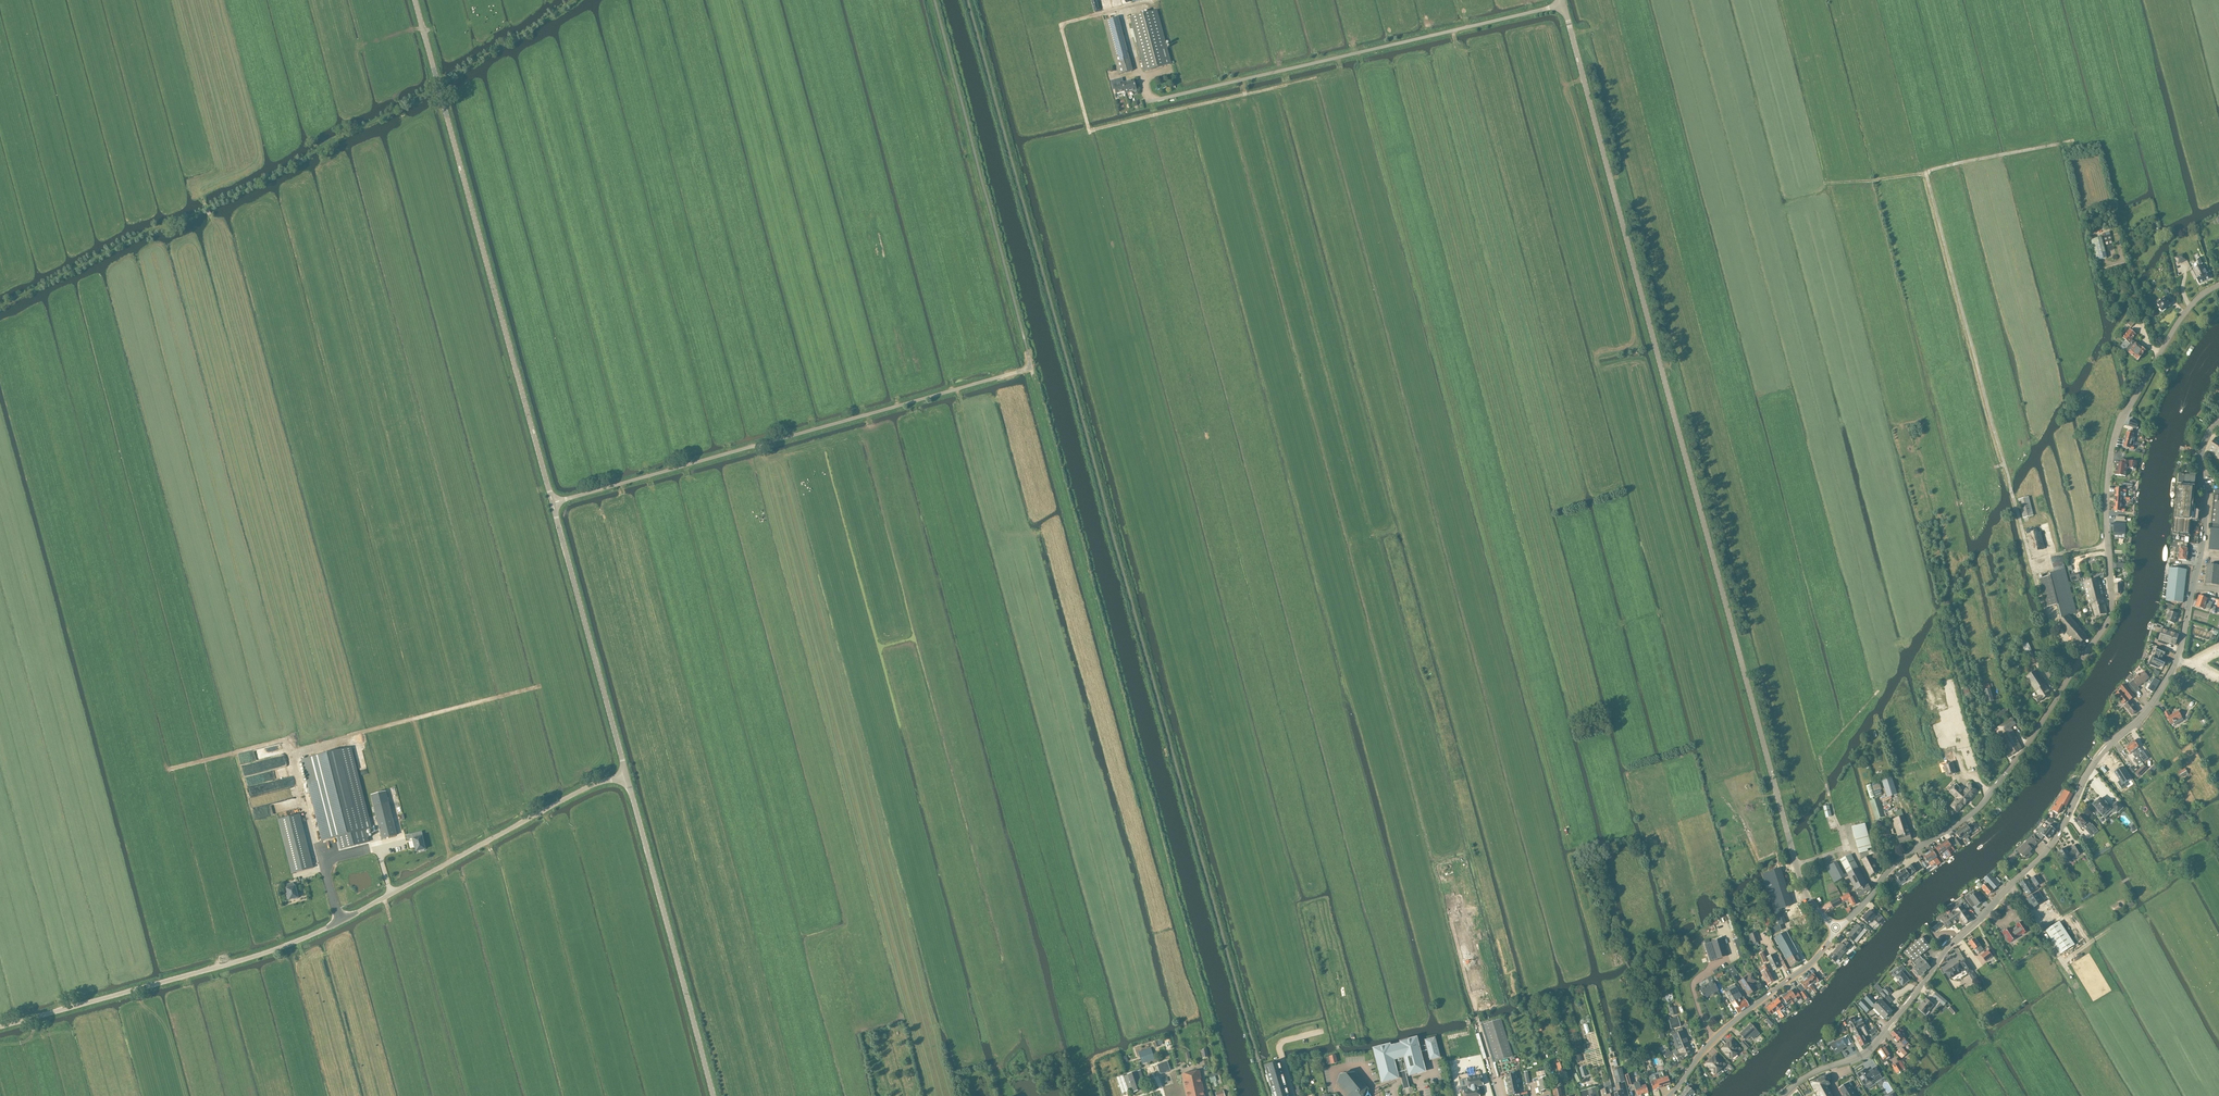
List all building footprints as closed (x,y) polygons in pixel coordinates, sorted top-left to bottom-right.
[(1145,71),(1170,64),(1156,11),(1131,18),(1145,71)] [(1104,21),(1118,75),(1132,71),(1117,17),(1104,21)] [(1115,87),(1116,93),(1125,91),(1125,93),(1137,90),(1134,80),(1123,83),(1122,78),(1111,81),(1113,88),(1115,87)] [(2091,240),(2096,261),(2107,258),(2102,237),(2091,240)] [(2178,264),(2186,260),(2183,254),(2175,258),(2178,264)] [(2207,274),(2203,266),(2204,266),(2203,264),(2204,263),(2201,257),(2197,259),(2200,265),(2201,266),(2192,270),(2197,279),(2196,279),(2199,284),(2210,279),(2207,273),(2207,274)] [(2170,294),(2166,297),(2158,304),(2161,308),(2159,309),(2162,312),(2171,304),(2170,303),(2174,299),(2170,294)] [(2130,317),(2126,323),(2132,327),(2136,322),(2130,317)] [(2130,329),(2123,338),(2124,339),(2131,345),(2129,347),(2132,349),(2128,353),(2138,360),(2145,351),(2136,343),(2136,344),(2133,342),(2132,340),(2136,335),(2131,331),(2130,329)] [(2113,374),(2109,360),(2104,361),(2108,376),(2113,374)] [(2105,389),(2101,375),(2096,376),(2100,390),(2105,389)] [(2119,396),(2115,382),(2110,383),(2114,398),(2119,396)] [(2104,413),(2100,399),(2096,401),(2099,415),(2104,413)] [(2130,419),(2128,426),(2137,429),(2138,425),(2135,421),(2130,419)] [(2125,440),(2132,441),(2134,430),(2131,429),(2130,433),(2127,432),(2125,440)] [(2207,450),(2218,458),(2218,440),(2215,437),(2207,450)] [(2135,446),(2131,445),(2132,441),(2125,440),(2123,447),(2130,449),(2134,450),(2135,446)] [(2121,464),(2116,463),(2115,475),(2126,477),(2127,469),(2136,470),(2137,462),(2121,460),(2121,464)] [(2178,472),(2177,485),(2178,486),(2194,487),(2195,474),(2191,474),(2192,463),(2184,462),(2183,473),(2178,472)] [(2192,510),(2194,487),(2178,486),(2173,534),(2172,534),(2172,542),(2184,543),(2189,543),(2189,536),(2191,521),(2197,521),(2198,520),(2199,512),(2198,510),(2192,510)] [(2126,489),(2122,489),(2115,488),(2115,496),(2122,497),(2122,496),(2122,492),(2126,493),(2126,489)] [(2018,500),(2023,518),(2034,516),(2029,497),(2018,500)] [(2125,508),(2121,508),(2121,504),(2114,503),(2114,511),(2121,512),(2125,512),(2125,508)] [(2125,521),(2125,517),(2116,516),(2115,520),(2114,520),(2113,528),(2114,528),(2113,533),(2117,533),(2117,535),(2122,535),(2122,533),(2125,533),(2125,529),(2126,529),(2126,521),(2125,521)] [(2208,550),(2209,550),(2218,551),(2218,524),(2213,523),(2211,523),(2211,528),(2208,550)] [(2184,548),(2184,543),(2172,542),(2171,542),(2170,547),(2175,547),(2175,553),(2179,553),(2179,554),(2178,554),(2178,560),(2187,561),(2188,549),(2184,548)] [(2058,604),(2062,621),(2069,615),(2077,613),(2062,556),(2051,559),(2054,572),(2049,573),(2050,576),(2040,579),(2047,607),(2058,604)] [(2207,565),(2205,585),(2218,586),(2218,566),(2207,565)] [(2076,567),(2068,570),(2070,575),(2072,581),(2080,579),(2078,573),(2076,567)] [(2169,568),(2165,601),(2183,603),(2187,570),(2169,568)] [(2094,593),(2102,591),(2099,579),(2091,581),(2094,593)] [(2083,583),(2088,599),(2093,597),(2094,596),(2093,593),(2094,593),(2091,581),(2083,583)] [(2104,601),(2102,591),(2094,593),(2093,593),(2094,596),(2093,597),(2088,599),(2089,605),(2090,605),(2104,601)] [(2197,601),(2211,606),(2213,603),(2207,601),(2207,598),(2199,596),(2197,601)] [(2104,601),(2090,605),(2093,617),(2095,617),(2107,614),(2104,601)] [(2210,609),(2211,606),(2197,601),(2195,606),(2204,609),(2204,607),(2210,609)] [(2170,611),(2168,614),(2166,621),(2174,623),(2177,614),(2170,611)] [(2078,626),(2069,615),(2062,621),(2059,623),(2068,635),(2078,626)] [(2087,637),(2078,626),(2068,635),(2077,646),(2087,637)] [(2162,629),(2158,642),(2166,645),(2167,642),(2175,645),(2179,635),(2162,629)] [(2034,657),(2028,642),(2022,645),(2028,660),(2034,657)] [(2163,659),(2166,650),(2158,646),(2155,653),(2154,656),(2153,655),(2148,664),(2158,668),(2159,666),(2163,668),(2166,660),(2163,659)] [(1944,653),(1931,656),(1936,672),(1948,668),(1944,653)] [(2046,672),(2049,678),(2054,675),(2050,669),(2046,672)] [(2040,685),(2044,682),(2036,670),(2026,677),(2035,691),(2041,687),(2040,685)] [(1949,671),(1936,675),(1949,719),(1961,716),(1949,671)] [(2133,680),(2129,684),(2136,692),(2139,689),(2138,687),(2143,683),(2144,683),(2146,682),(2145,681),(2149,678),(2144,671),(2141,674),(2140,673),(2136,676),(2137,677),(2133,680)] [(2154,678),(2148,689),(2154,692),(2160,681),(2154,678)] [(2051,692),(2044,682),(2040,685),(2041,687),(2035,691),(2039,696),(2036,699),(2038,702),(2043,699),(2051,692)] [(1995,701),(1989,683),(1982,686),(1988,703),(1995,701)] [(2129,700),(2130,701),(2135,696),(2125,684),(2119,688),(2121,690),(2115,695),(2123,704),(2129,700)] [(2138,710),(2135,707),(2130,701),(2124,706),(2132,715),(2138,710)] [(2006,708),(1995,714),(1997,719),(2009,712),(2006,708)] [(2170,724),(2173,722),(2175,726),(2184,721),(2182,717),(2178,711),(2170,716),(2168,711),(2164,713),(2167,718),(2166,718),(2170,724)] [(1940,713),(1928,716),(1934,739),(1947,736),(1940,713)] [(1995,730),(2003,745),(2017,738),(2011,728),(2016,725),(2012,718),(1995,730)] [(1962,719),(1950,722),(1953,734),(1965,731),(1962,719)] [(2017,738),(2003,745),(2004,747),(2009,757),(2022,748),(2017,738)] [(2134,740),(2129,743),(2134,751),(2138,756),(2140,759),(2140,758),(2143,761),(2148,758),(2143,751),(2142,751),(2140,752),(2137,748),(2139,748),(2134,740)] [(2129,743),(2125,747),(2130,754),(2131,753),(2135,758),(2138,756),(2134,751),(2129,743)] [(302,760),(323,840),(338,837),(341,849),(369,842),(365,830),(370,828),(350,748),(302,760)] [(2135,758),(2133,759),(2137,765),(2138,765),(2142,762),(2140,759),(2138,756),(2135,758)] [(1943,765),(1946,776),(1956,773),(1953,763),(1943,765)] [(2139,777),(2147,769),(2143,765),(2135,773),(2139,777)] [(2123,767),(2114,772),(2120,781),(2117,783),(2121,789),(2127,786),(2125,783),(2131,780),(2131,779),(2123,767)] [(2185,768),(2178,772),(2178,773),(2181,778),(2187,774),(2188,778),(2190,777),(2188,773),(2185,768)] [(1892,777),(1882,780),(1888,797),(1897,794),(1892,777)] [(1965,799),(1968,802),(1971,798),(1977,791),(1970,784),(1963,791),(1962,790),(1959,794),(1960,795),(1957,799),(1961,803),(1965,799)] [(1950,793),(1957,799),(1960,795),(1959,794),(1962,790),(1957,785),(1950,793)] [(2064,805),(2066,806),(2073,795),(2064,790),(2058,801),(2056,801),(2054,803),(2055,805),(2052,810),(2058,813),(2064,805)] [(371,795),(382,839),(397,835),(386,791),(371,795)] [(1870,801),(1876,820),(1886,817),(1880,798),(1870,801)] [(2093,805),(2096,809),(2094,811),(2097,814),(2099,812),(2103,816),(2107,812),(2109,814),(2112,812),(2113,813),(2116,811),(2117,813),(2123,808),(2117,802),(2112,806),(2112,807),(2110,809),(2107,805),(2108,805),(2105,801),(2105,802),(2104,802),(2101,798),(2097,801),(2096,801),(2093,803),(2094,804),(2093,805)] [(1958,813),(1968,802),(1965,799),(1961,803),(1957,799),(1950,806),(1958,813)] [(1823,807),(1826,818),(1832,817),(1829,805),(1823,807)] [(2091,824),(2088,821),(2083,814),(2077,819),(2079,822),(2077,824),(2080,828),(2084,825),(2087,828),(2091,824)] [(299,815),(279,820),(292,874),(313,869),(299,815)] [(1904,816),(1898,818),(1892,819),(1898,836),(1900,843),(1911,839),(1904,816)] [(1970,825),(1974,830),(1978,827),(1975,822),(1970,825)] [(1852,827),(1859,853),(1868,851),(1868,849),(1872,848),(1865,823),(1852,827)] [(2098,831),(2092,823),(2091,824),(2087,828),(2086,828),(2090,832),(2093,829),(2096,833),(2098,831)] [(2041,826),(2035,834),(2041,840),(2044,836),(2048,839),(2051,836),(2053,833),(2056,830),(2054,829),(2056,827),(2052,824),(2050,826),(2049,825),(2045,830),(2041,826)] [(1970,836),(1968,834),(1972,831),(1967,825),(1961,829),(1968,838),(1970,836)] [(1965,840),(1968,838),(1961,829),(1956,833),(1961,840),(1964,837),(1965,840)] [(419,851),(424,850),(424,849),(425,849),(422,837),(423,837),(422,832),(412,834),(413,834),(414,838),(413,838),(414,840),(412,841),(413,844),(414,844),(415,847),(415,848),(416,847),(416,851),(419,850),(419,851)] [(2033,844),(2034,846),(2040,840),(2034,834),(2021,847),(2023,850),(2020,853),(2027,859),(2032,854),(2029,852),(2032,850),(2030,847),(2033,844)] [(1958,838),(1954,840),(1959,847),(1963,845),(1958,838)] [(1947,839),(1942,843),(1950,853),(1954,850),(1950,844),(1948,842),(1947,839)] [(1935,848),(1936,849),(1940,855),(1944,852),(1946,854),(1948,858),(1952,855),(1950,853),(1942,843),(1935,848)] [(2065,848),(2059,852),(2064,861),(2072,857),(2076,855),(2076,857),(2083,853),(2078,844),(2071,848),(2072,850),(2068,852),(2065,848)] [(1936,849),(1934,851),(1932,849),(1928,852),(1936,863),(1938,862),(1935,858),(1940,855),(1936,849)] [(1931,867),(1936,863),(1928,852),(1923,856),(1931,867)] [(1834,883),(1849,876),(1859,896),(1872,890),(1868,883),(1867,884),(1858,868),(1851,854),(1826,867),(1834,883)] [(1873,859),(1871,856),(1871,855),(1862,860),(1870,875),(1879,871),(1873,860),(1873,859)] [(1911,866),(1908,868),(1912,874),(1916,872),(1919,869),(1915,863),(1911,866)] [(1899,873),(1895,875),(1898,880),(1897,880),(1900,885),(1906,881),(1905,880),(1910,876),(1910,875),(1912,874),(1908,868),(1906,869),(1905,868),(1902,871),(1899,873)] [(1778,869),(1761,874),(1763,878),(1764,878),(1773,905),(1779,925),(1782,924),(1786,923),(1781,908),(1790,906),(1788,900),(1778,869)] [(1983,888),(1989,895),(1994,890),(2000,885),(1990,874),(1984,879),(1988,884),(1983,888)] [(2038,889),(2036,886),(2042,882),(2037,875),(2031,879),(2032,881),(2029,883),(2027,879),(2020,884),(2024,891),(2027,896),(2038,889)] [(294,886),(293,883),(292,883),(286,884),(287,887),(286,888),(288,894),(289,899),(293,898),(293,899),(297,898),(297,897),(298,897),(295,885),(294,886)] [(2039,891),(2026,899),(2033,908),(2045,900),(2039,891)] [(1977,892),(1970,898),(1968,895),(1965,897),(1972,907),(1975,904),(1977,907),(1982,902),(1980,900),(1982,898),(1977,892)] [(1849,893),(1843,896),(1831,902),(1833,907),(1843,902),(1849,899),(1852,906),(1857,904),(1853,896),(1851,897),(1849,893)] [(2119,903),(2111,907),(2114,913),(2122,908),(2119,903)] [(1963,906),(1956,910),(1941,920),(1946,928),(1959,919),(1961,921),(1960,921),(1963,925),(1972,919),(1963,906)] [(1879,913),(1876,916),(1870,910),(1862,918),(1868,924),(1873,919),(1877,923),(1883,918),(1879,913)] [(2011,927),(2003,933),(2006,937),(2006,938),(2005,939),(2005,940),(2006,941),(2007,941),(2008,941),(2009,942),(2017,937),(2022,933),(2023,934),(2029,930),(2022,921),(2016,925),(2017,926),(2012,930),(2011,927)] [(2075,945),(2060,922),(2046,931),(2061,954),(2075,945)] [(1858,923),(1848,936),(1850,937),(1852,939),(1854,941),(1864,929),(1858,923)] [(1779,945),(1790,939),(1786,931),(1774,938),(1779,945)] [(1760,942),(1756,932),(1748,935),(1752,945),(1760,942)] [(1922,937),(1908,949),(1916,959),(1920,956),(1930,947),(1929,945),(1922,937)] [(1725,944),(1723,938),(1709,943),(1715,960),(1729,956),(1727,951),(1725,945),(1725,944)] [(1975,938),(1969,942),(1974,949),(1976,948),(1979,953),(1983,950),(1975,938)] [(1786,959),(1798,953),(1790,939),(1779,945),(1786,959)] [(1852,946),(1845,941),(1843,944),(1841,943),(1833,954),(1832,953),(1829,957),(1835,962),(1838,959),(1839,959),(1847,949),(1849,951),(1852,946)] [(1920,976),(1921,977),(1924,974),(1923,973),(1925,972),(1918,964),(1915,961),(1914,960),(1916,959),(1908,949),(1904,952),(1912,962),(1913,962),(1916,966),(1913,968),(1915,970),(1914,972),(1918,976),(1919,975),(1920,976)] [(1988,950),(1981,956),(1986,962),(1993,956),(1988,950)] [(1759,954),(1763,964),(1768,961),(1764,951),(1759,954)] [(1802,960),(1798,953),(1786,959),(1790,966),(1802,960)] [(1767,957),(1773,970),(1780,967),(1773,954),(1767,957)] [(1916,959),(1914,960),(1915,961),(1918,964),(1925,972),(1930,967),(1924,960),(1923,960),(1922,958),(1921,957),(1920,956),(1916,959)] [(1965,959),(1961,962),(1961,963),(1960,963),(1959,963),(1946,972),(1950,979),(1954,976),(1956,976),(1959,974),(1959,973),(1964,970),(1964,969),(1965,969),(1968,973),(1972,970),(1965,959)] [(1789,969),(1785,960),(1780,962),(1785,971),(1789,969)] [(1481,964),(1475,965),(1479,979),(1485,977),(1481,964)] [(1732,964),(1727,968),(1731,974),(1736,970),(1732,964)] [(1762,967),(1764,970),(1761,972),(1767,984),(1775,981),(1768,968),(1766,965),(1762,967)] [(1895,977),(1899,981),(1898,981),(1899,981),(1898,982),(1901,986),(1902,985),(1903,986),(1909,981),(1908,979),(1911,976),(1902,966),(1899,968),(1901,972),(1895,977)] [(1804,979),(1812,990),(1815,993),(1817,992),(1812,985),(1816,981),(1816,982),(1820,979),(1815,972),(1811,975),(1812,976),(1811,976),(1810,975),(1809,976),(1804,979)] [(1747,976),(1740,981),(1749,995),(1756,990),(1752,983),(1756,980),(1751,974),(1747,977),(1747,976)] [(1810,991),(1812,990),(1804,979),(1800,983),(1805,989),(1807,988),(1810,991)] [(1471,981),(1465,982),(1469,997),(1475,995),(1471,981)] [(1718,990),(1713,981),(1699,988),(1704,998),(1718,990)] [(1736,987),(1735,987),(1725,993),(1732,1003),(1738,1013),(1749,1006),(1745,999),(1743,995),(1741,997),(1736,987)] [(1880,993),(1885,999),(1892,993),(1886,987),(1880,993)] [(1503,988),(1492,991),(1494,996),(1493,996),(1494,1000),(1504,997),(1503,992),(1504,992),(1503,988)] [(1786,994),(1793,1004),(1795,1002),(1793,999),(1795,998),(1797,1001),(1801,998),(1797,991),(1793,994),(1790,990),(1786,994)] [(1803,990),(1800,993),(1805,1000),(1808,997),(1803,990)] [(1944,998),(1936,992),(1933,996),(1940,1002),(1944,998)] [(1791,1005),(1793,1004),(1786,994),(1784,995),(1784,994),(1781,996),(1782,996),(1781,997),(1783,998),(1781,1000),(1786,1007),(1790,1004),(1791,1005)] [(1867,1013),(1873,1007),(1877,1003),(1869,994),(1859,1004),(1867,1013)] [(1934,1005),(1926,998),(1918,1008),(1926,1015),(1934,1005)] [(1782,1011),(1780,1008),(1783,1006),(1778,999),(1773,1002),(1781,1012),(1782,1011)] [(1877,1003),(1873,1007),(1884,1019),(1892,1011),(1881,999),(1877,1003)] [(1771,1015),(1776,1011),(1781,1018),(1784,1017),(1780,1012),(1781,1012),(1773,1002),(1769,1006),(1768,1005),(1765,1007),(1771,1015)] [(1667,1005),(1670,1016),(1677,1014),(1675,1006),(1672,1007),(1671,1004),(1667,1005)] [(1957,1011),(1952,1005),(1948,1008),(1953,1015),(1957,1011)] [(1678,1017),(1669,1019),(1671,1029),(1680,1027),(1678,1017)] [(1863,1020),(1857,1023),(1854,1017),(1848,1020),(1861,1046),(1867,1043),(1863,1034),(1860,1029),(1866,1026),(1863,1020)] [(1501,1018),(1484,1024),(1496,1061),(1513,1056),(1501,1018)] [(1768,1019),(1765,1021),(1771,1027),(1773,1025),(1768,1019)] [(1760,1033),(1756,1030),(1751,1024),(1740,1034),(1745,1040),(1753,1033),(1756,1036),(1760,1033)] [(1866,1026),(1860,1029),(1863,1034),(1864,1033),(1866,1037),(1871,1034),(1867,1026),(1866,1026)] [(1908,1043),(1903,1037),(1904,1036),(1904,1034),(1903,1032),(1900,1032),(1897,1029),(1891,1034),(1898,1042),(1899,1040),(1904,1046),(1908,1043)] [(1679,1050),(1684,1058),(1693,1053),(1689,1045),(1683,1031),(1670,1036),(1675,1049),(1677,1051),(1679,1050)] [(1383,1081),(1387,1080),(1387,1081),(1391,1080),(1391,1079),(1395,1078),(1393,1078),(1393,1077),(1394,1076),(1394,1075),(1396,1074),(1396,1073),(1400,1072),(1401,1073),(1402,1073),(1403,1073),(1404,1073),(1404,1072),(1404,1071),(1409,1070),(1409,1071),(1411,1070),(1412,1071),(1413,1072),(1413,1073),(1412,1073),(1412,1074),(1424,1071),(1419,1052),(1428,1050),(1430,1060),(1440,1057),(1435,1038),(1425,1040),(1427,1045),(1418,1047),(1416,1039),(1402,1042),(1402,1044),(1389,1048),(1389,1046),(1375,1049),(1383,1081)] [(1836,1044),(1832,1046),(1836,1054),(1840,1052),(1840,1051),(1842,1049),(1847,1047),(1842,1038),(1835,1042),(1836,1044)] [(1737,1045),(1732,1039),(1727,1043),(1728,1044),(1721,1049),(1725,1054),(1729,1058),(1730,1058),(1730,1059),(1737,1053),(1736,1053),(1740,1049),(1736,1045),(1737,1045)] [(1750,1047),(1743,1040),(1740,1043),(1746,1050),(1750,1047)] [(1885,1047),(1879,1051),(1882,1057),(1880,1059),(1883,1064),(1887,1061),(1886,1060),(1890,1058),(1889,1055),(1890,1055),(1885,1047)] [(1902,1059),(1907,1053),(1902,1047),(1896,1053),(1902,1059)] [(1678,1062),(1684,1058),(1679,1050),(1677,1051),(1675,1049),(1670,1052),(1668,1048),(1665,1050),(1666,1052),(1663,1054),(1665,1058),(1673,1053),(1675,1056),(1678,1062)] [(1141,1061),(1149,1059),(1154,1057),(1152,1051),(1139,1055),(1141,1061)] [(1722,1060),(1716,1054),(1711,1058),(1712,1059),(1706,1064),(1710,1069),(1714,1074),(1714,1073),(1715,1074),(1721,1068),(1720,1068),(1724,1064),(1721,1061),(1722,1060)] [(1338,1062),(1336,1055),(1326,1057),(1328,1065),(1338,1062)] [(1563,1061),(1556,1063),(1560,1076),(1567,1073),(1563,1061)] [(1893,1066),(1898,1073),(1903,1069),(1904,1072),(1907,1070),(1900,1061),(1893,1066)] [(1170,1070),(1167,1062),(1157,1065),(1160,1073),(1161,1073),(1161,1074),(1167,1072),(1167,1071),(1170,1070)] [(1274,1095),(1290,1095),(1280,1062),(1265,1066),(1274,1095)] [(1872,1085),(1872,1083),(1871,1081),(1873,1079),(1872,1078),(1880,1074),(1876,1067),(1868,1072),(1866,1069),(1862,1072),(1860,1071),(1859,1072),(1858,1074),(1864,1085),(1865,1084),(1866,1087),(1868,1087),(1872,1085)] [(1613,1070),(1616,1083),(1625,1081),(1621,1068),(1613,1070)] [(1125,1079),(1128,1089),(1132,1087),(1134,1092),(1142,1089),(1139,1081),(1144,1080),(1141,1070),(1128,1074),(1129,1077),(1125,1079)] [(1393,1077),(1400,1076),(1402,1081),(1404,1089),(1409,1088),(1407,1080),(1406,1074),(1410,1073),(1409,1071),(1409,1070),(1404,1071),(1404,1072),(1404,1073),(1403,1073),(1402,1073),(1401,1073),(1400,1072),(1396,1073),(1396,1074),(1394,1075),(1394,1076),(1393,1077)] [(1182,1074),(1185,1086),(1186,1090),(1187,1095),(1205,1095),(1199,1071),(1182,1074)] [(1662,1071),(1654,1074),(1659,1088),(1664,1087),(1664,1086),(1667,1084),(1667,1085),(1670,1084),(1670,1083),(1668,1077),(1668,1076),(1664,1077),(1662,1071)] [(1338,1086),(1347,1095),(1370,1095),(1366,1090),(1367,1087),(1364,1083),(1361,1080),(1355,1073),(1343,1075),(1338,1086)] [(1625,1075),(1628,1086),(1633,1084),(1631,1078),(1632,1077),(1631,1073),(1625,1075)] [(1519,1094),(1520,1093),(1516,1074),(1504,1076),(1509,1095),(1512,1095),(1513,1095),(1520,1095),(1519,1094)] [(1653,1090),(1659,1088),(1654,1074),(1649,1075),(1648,1076),(1650,1082),(1651,1082),(1653,1090)] [(1470,1078),(1472,1087),(1470,1087),(1472,1095),(1480,1095),(1478,1088),(1477,1088),(1476,1087),(1478,1086),(1483,1085),(1481,1076),(1475,1077),(1470,1078)] [(1816,1092),(1818,1091),(1827,1086),(1830,1084),(1826,1076),(1811,1084),(1816,1092)] [(1459,1081),(1460,1087),(1461,1087),(1468,1085),(1469,1090),(1463,1091),(1464,1092),(1464,1095),(1472,1095),(1470,1087),(1472,1087),(1470,1078),(1469,1079),(1467,1079),(1467,1080),(1465,1080),(1465,1079),(1459,1081)] [(1547,1079),(1539,1080),(1540,1087),(1539,1087),(1540,1093),(1544,1092),(1544,1090),(1549,1089),(1547,1079)] [(1643,1086),(1641,1081),(1639,1082),(1643,1095),(1648,1093),(1646,1085),(1643,1086)] [(1639,1082),(1633,1084),(1637,1095),(1638,1095),(1643,1095),(1639,1082)] [(1839,1088),(1844,1095),(1853,1090),(1851,1087),(1852,1086),(1850,1082),(1848,1083),(1839,1088)] [(1601,1089),(1603,1095),(1614,1095),(1613,1093),(1611,1084),(1608,1086),(1608,1088),(1601,1089)] [(1613,1093),(1614,1095),(1623,1095),(1625,1095),(1622,1084),(1616,1086),(1617,1092),(1613,1093)] [(1691,1095),(1694,1091),(1687,1086),(1682,1093),(1686,1095),(1692,1095),(1691,1095)] [(1818,1091),(1821,1095),(1830,1091),(1827,1086),(1818,1091)] [(1595,1087),(1587,1090),(1580,1092),(1581,1095),(1598,1095),(1595,1087)] [(1555,1095),(1562,1095),(1560,1088),(1554,1089),(1555,1095)]
